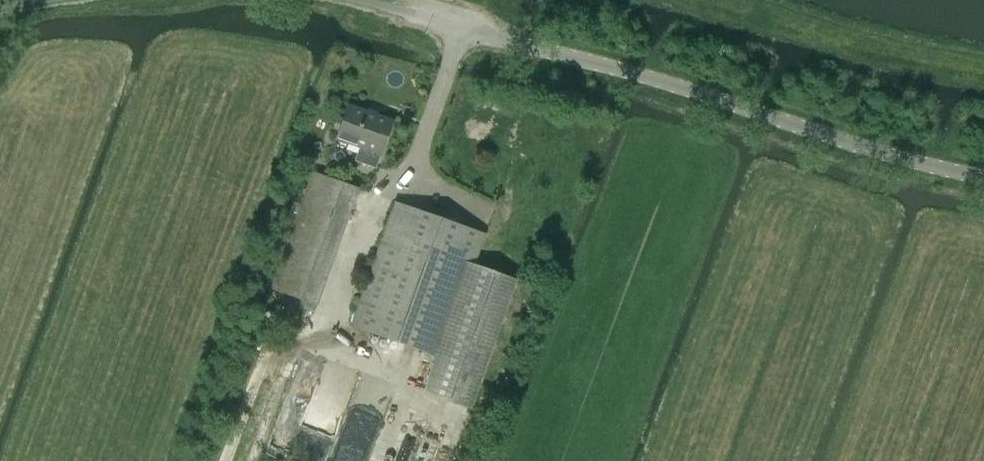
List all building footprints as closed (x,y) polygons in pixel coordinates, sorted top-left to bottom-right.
[(352,102),(340,135),(364,144),(359,157),(379,164),(384,151),(396,118),(352,102)] [(317,303),(358,187),(312,171),(271,287),(317,303)] [(516,279),(474,264),(485,232),(395,200),(352,324),(442,356),(428,393),(470,408),(516,279)] [(392,389),(370,380),(334,460),(360,460),(392,389)]
